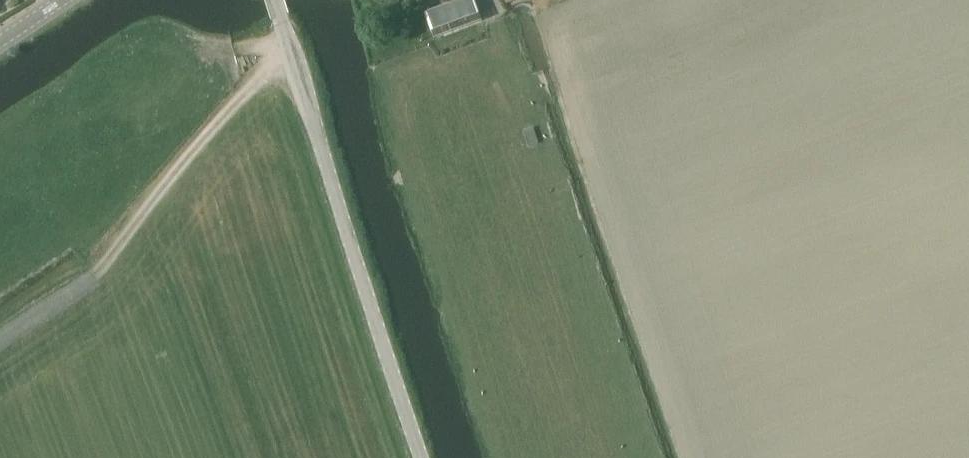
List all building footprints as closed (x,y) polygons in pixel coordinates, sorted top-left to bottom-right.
[(427,10),(438,39),(470,25),(461,0),(450,0),(427,10)]
